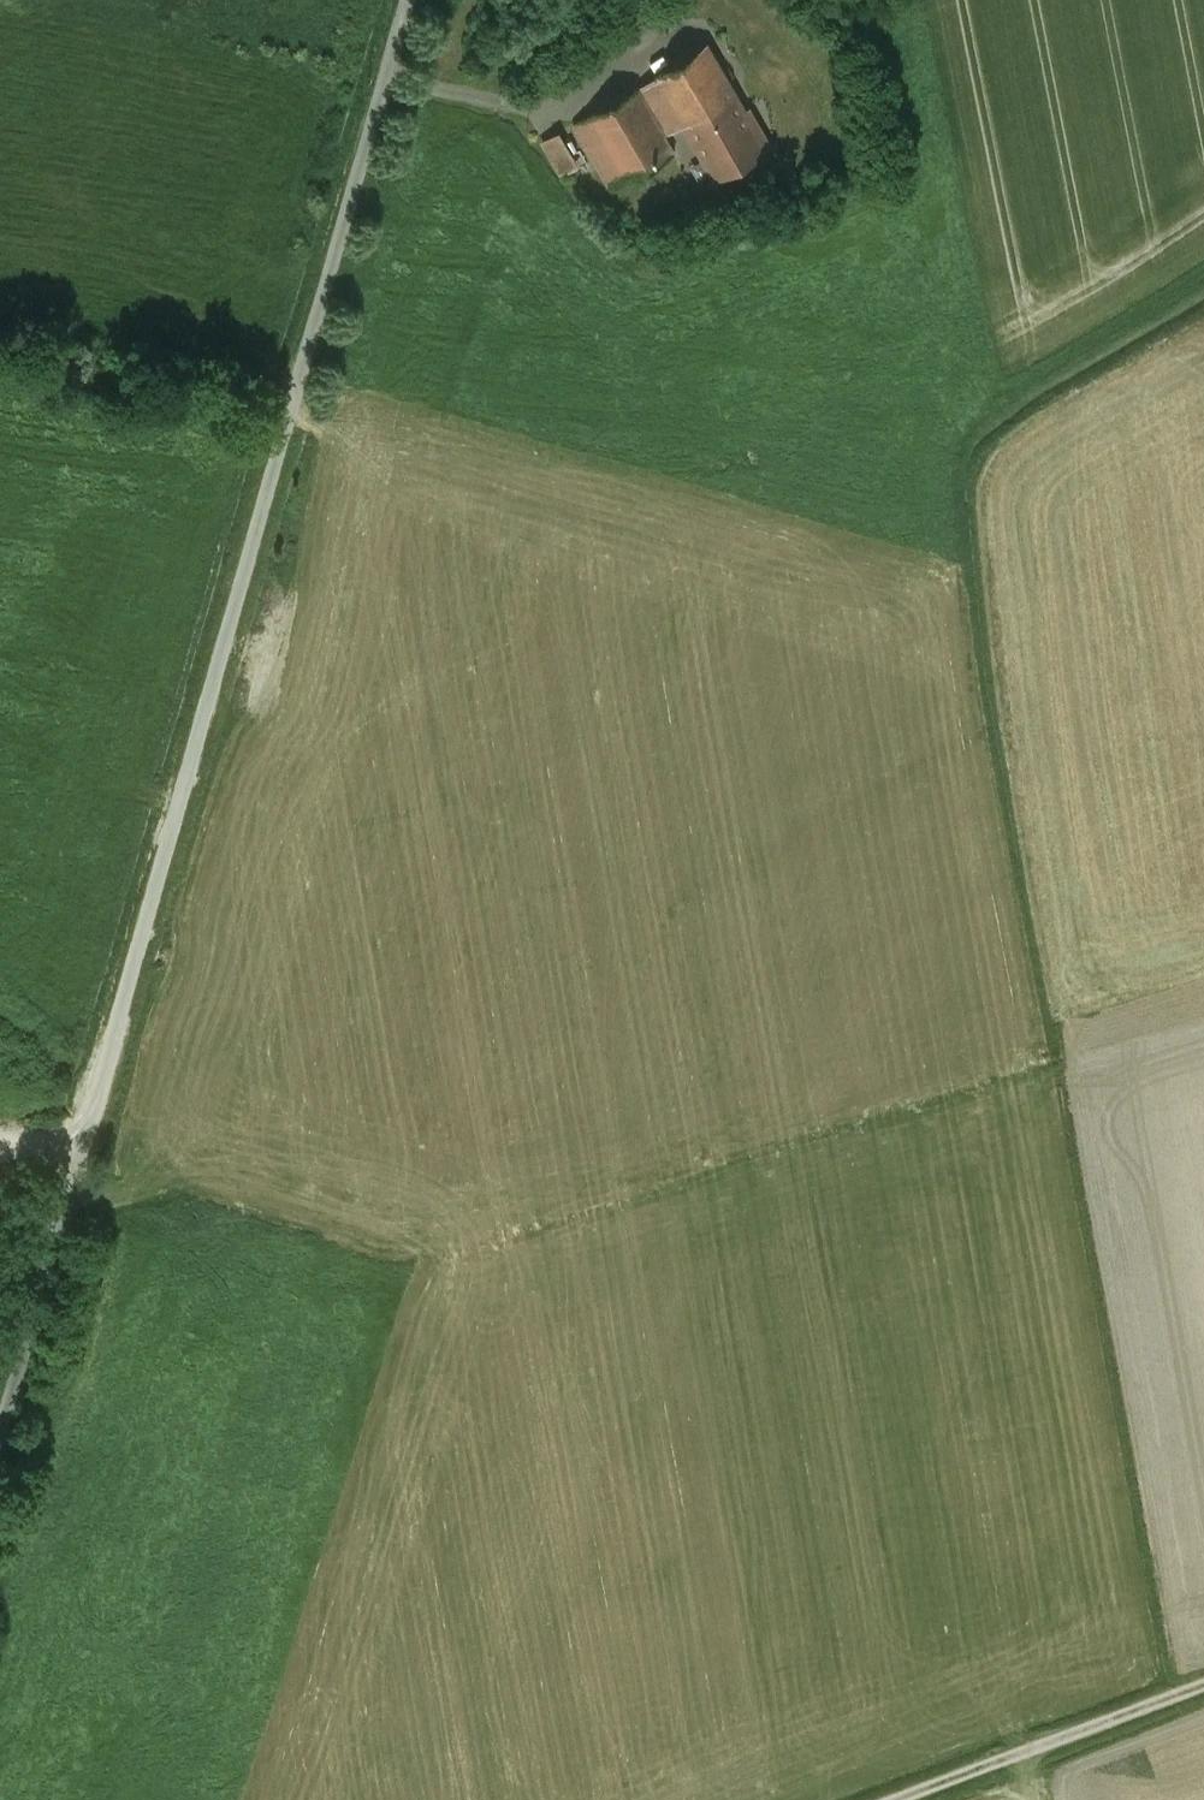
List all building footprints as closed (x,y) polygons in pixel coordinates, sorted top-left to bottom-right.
[(707,42),(657,75),(684,123),(704,157),(755,126),(707,42)] [(684,123),(657,75),(637,87),(665,134),(684,123)] [(637,87),(575,123),(612,187),(674,151),(665,134),(637,87)] [(563,174),(583,164),(564,127),(544,138),(563,174)]
